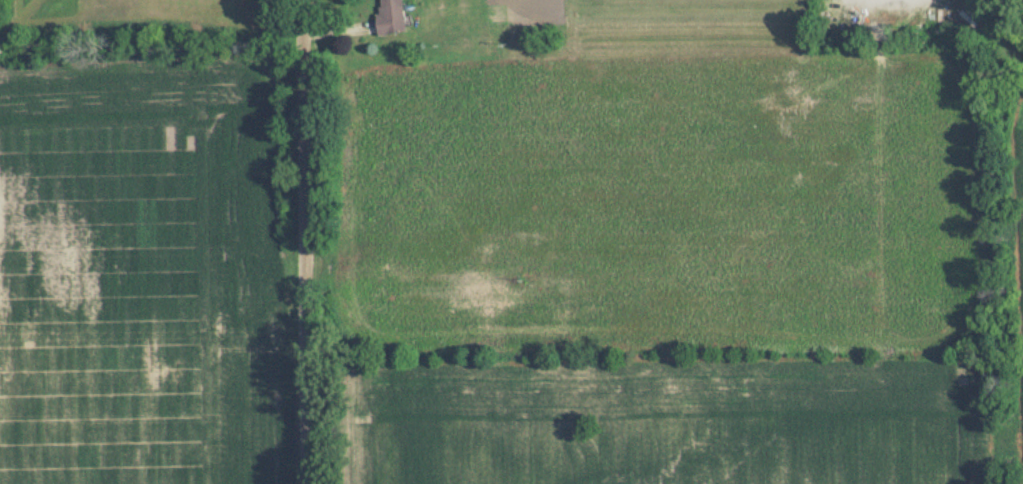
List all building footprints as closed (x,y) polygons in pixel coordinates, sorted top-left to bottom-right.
[(403,0),(378,0),(380,34),(405,32),(403,0)]
